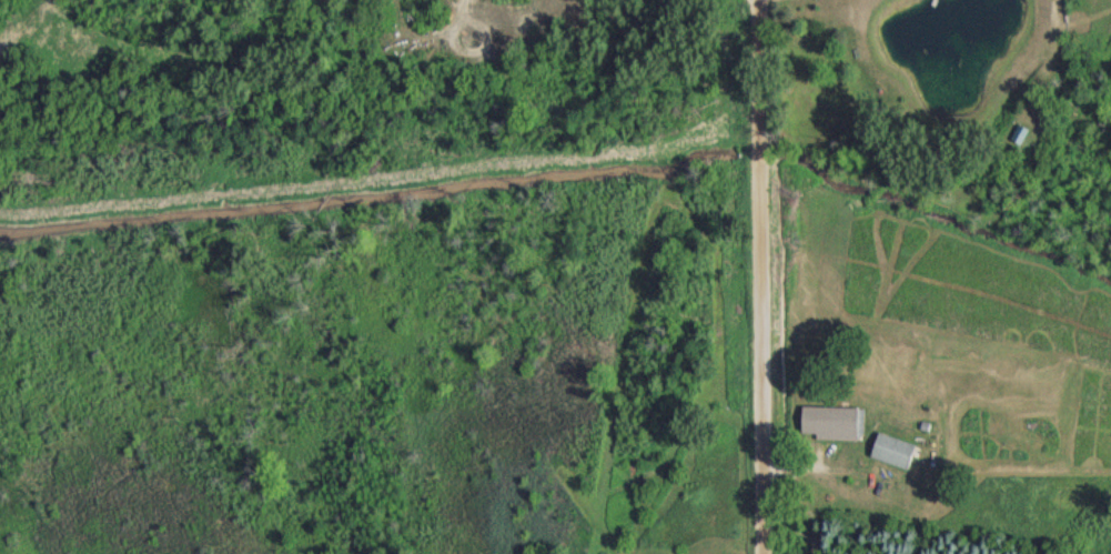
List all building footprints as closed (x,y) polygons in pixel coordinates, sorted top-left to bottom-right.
[(1023,137),(1013,133),(1008,147),(1017,151),(1023,137)] [(860,414),(798,412),(797,443),(859,444),(860,414)] [(912,451),(874,438),(866,463),(903,476),(912,451)]
